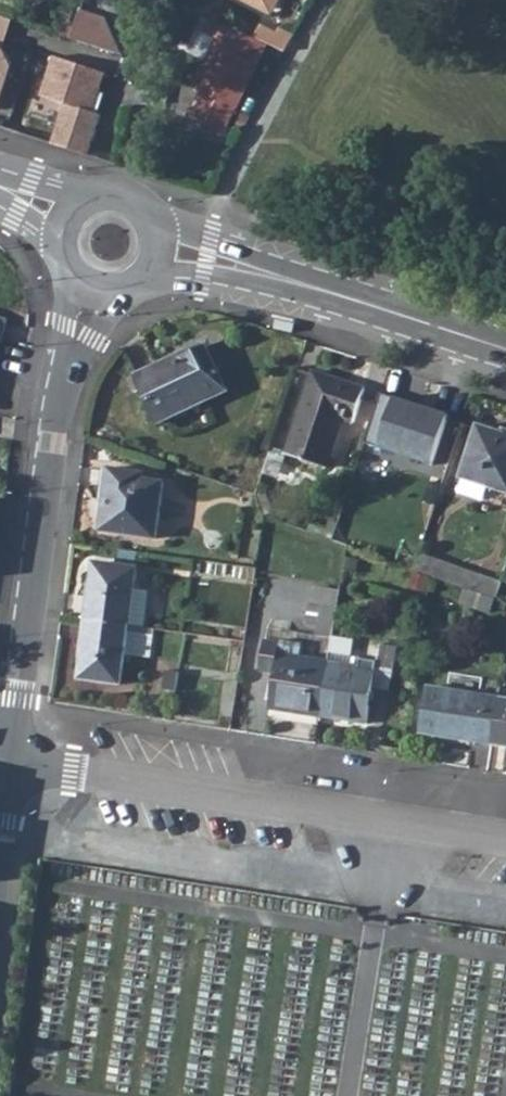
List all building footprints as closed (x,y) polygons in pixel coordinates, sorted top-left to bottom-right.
[(266,11),(270,4),(263,0),(248,0),(266,11)] [(81,10),(71,39),(88,45),(119,55),(122,56),(106,19),(81,10)] [(0,16),(0,100),(11,66),(3,64),(1,59),(3,53),(1,52),(11,20),(0,16)] [(192,89),(180,113),(210,128),(222,105),(224,106),(256,44),(206,18),(199,32),(207,36),(182,85),(192,89)] [(257,23),(250,38),(280,53),(289,36),(275,29),(274,32),(257,23)] [(105,74),(55,57),(43,96),(65,103),(52,144),(88,156),(102,115),(93,112),(105,74)] [(135,373),(159,423),(225,391),(203,347),(173,361),(171,356),(135,373)] [(284,456),(322,469),(338,421),(351,425),(361,393),(310,377),(284,456)] [(376,450),(425,466),(441,419),(392,403),(376,450)] [(505,496),(505,439),(474,428),(457,480),(505,496)] [(99,533),(155,540),(162,483),(142,480),(143,476),(107,471),(99,533)] [(469,586),(463,602),(494,613),(505,579),(422,551),(417,569),(469,586)] [(86,620),(128,625),(134,574),(93,568),(86,620)] [(86,620),(78,679),(120,685),(128,625),(86,620)] [(316,718),(324,665),(272,657),(274,647),(260,644),(256,674),(269,676),(265,711),(316,718)] [(316,718),(362,726),(370,664),(355,662),(354,670),(324,665),(316,718)] [(453,683),(482,690),(485,678),(455,672),(453,683)] [(488,746),(495,699),(425,689),(419,735),(488,746)] [(505,749),(505,701),(495,699),(488,746),(505,749)]
